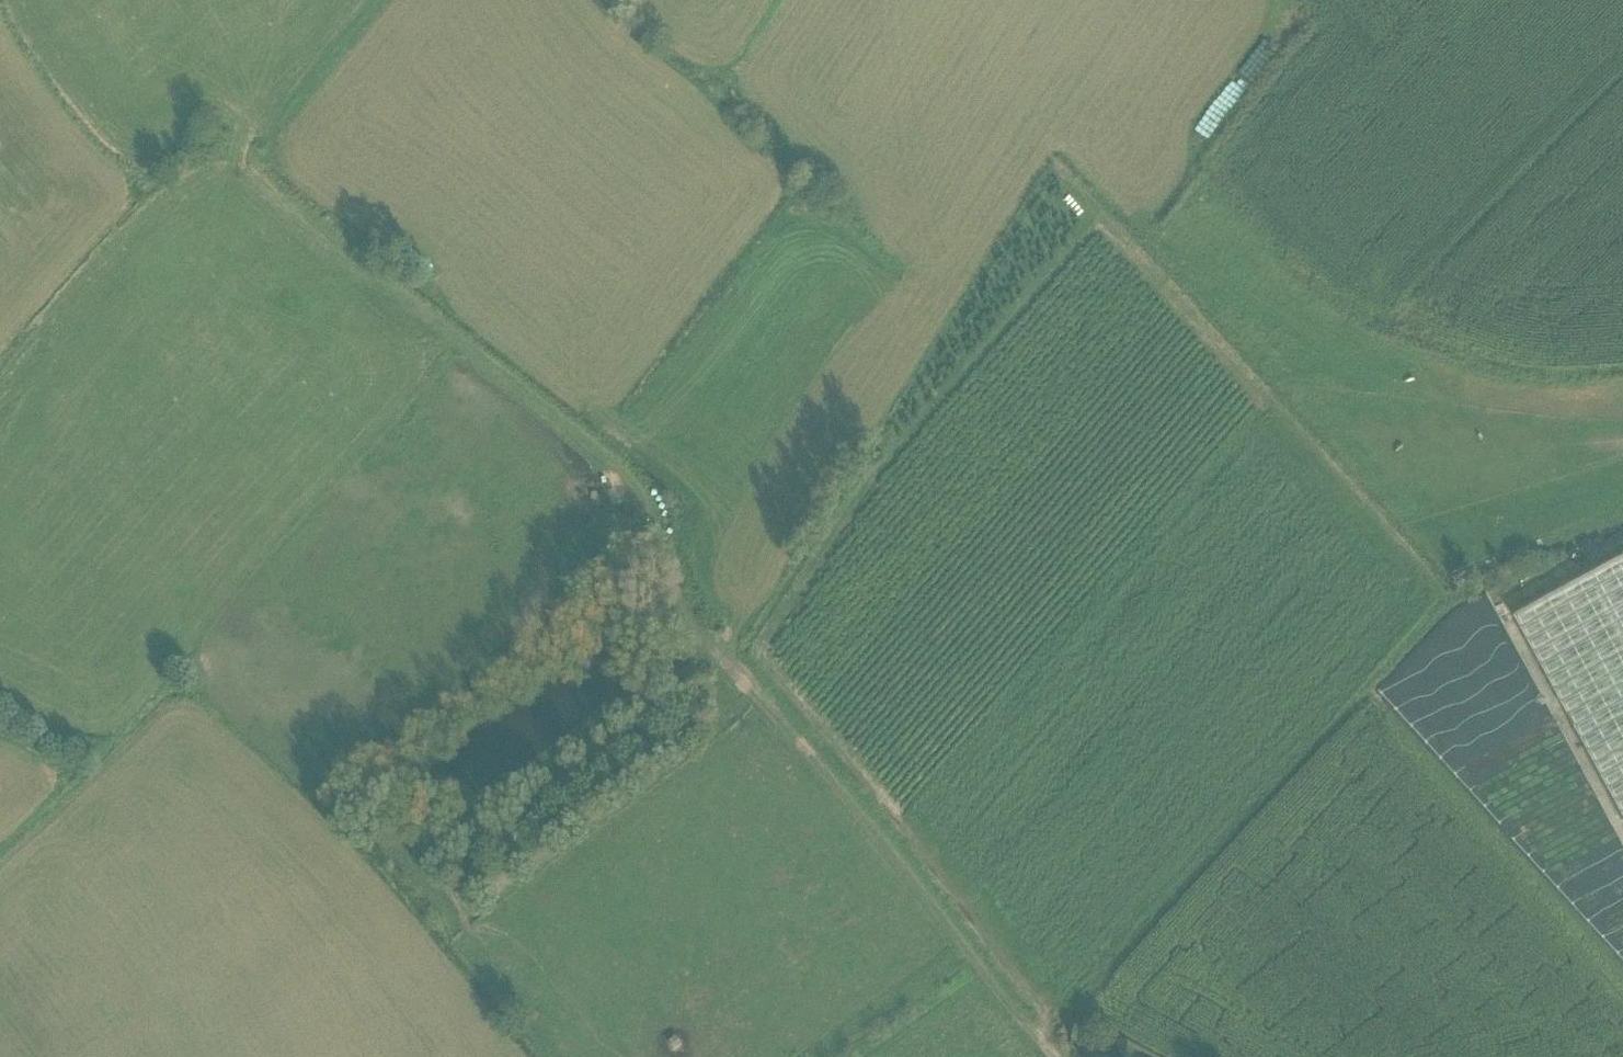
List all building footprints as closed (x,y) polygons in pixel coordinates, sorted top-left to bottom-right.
[(1513,619),(1622,821),(1622,560),(1513,619)]
